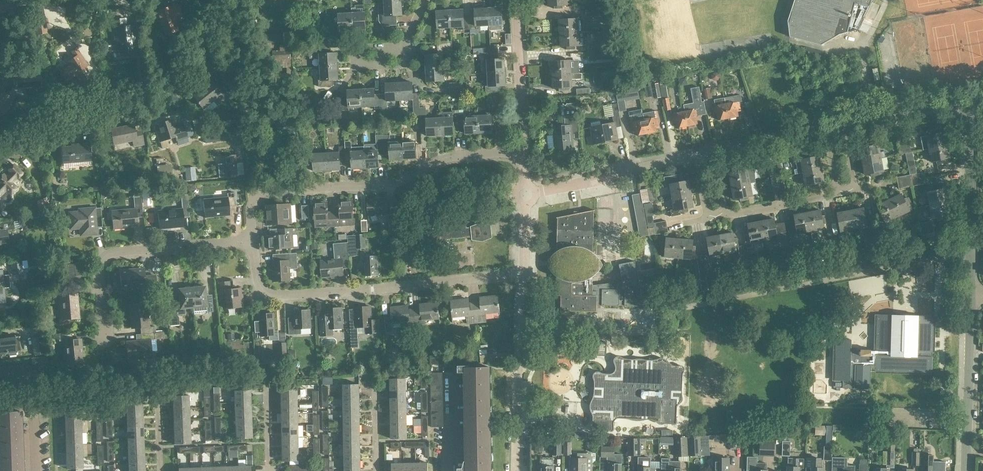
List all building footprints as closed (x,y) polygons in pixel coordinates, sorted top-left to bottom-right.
[(282,11),(290,11),(289,0),(281,0),(282,11)] [(568,5),(567,0),(548,0),(548,6),(554,6),(555,9),(563,8),(563,5),(568,5)] [(788,21),(790,37),(822,45),(839,35),(858,30),(873,0),(795,0),(788,21)] [(396,22),(396,15),(402,15),(402,2),(384,3),(385,10),(382,10),(378,10),(379,21),(382,27),(397,26),(396,22)] [(174,20),(179,18),(180,20),(182,19),(177,5),(170,7),(154,12),(157,21),(160,20),(165,35),(178,30),(174,20)] [(32,9),(33,19),(44,17),(43,7),(32,9)] [(351,13),(353,30),(365,29),(364,12),(356,13),(356,8),(351,8),(351,13)] [(475,9),(475,15),(469,16),(470,29),(476,29),(476,26),(489,25),(488,8),(475,9)] [(501,8),(488,8),(489,25),(489,31),(502,30),(502,25),(501,8)] [(437,11),(438,28),(451,28),(450,22),(450,10),(437,11)] [(464,30),(470,29),(469,16),(463,16),(463,10),(450,10),(450,22),(451,28),(464,27),(464,30)] [(339,31),(353,30),(351,13),(338,14),(339,31)] [(565,16),(565,20),(559,20),(560,33),(579,32),(588,32),(587,26),(584,26),(584,19),(579,19),(574,19),(574,16),(565,16)] [(48,33),(45,17),(44,17),(33,19),(37,35),(48,33)] [(874,23),(864,18),(858,30),(868,35),(874,23)] [(140,24),(125,26),(124,19),(114,20),(114,27),(118,27),(120,54),(122,54),(123,56),(131,55),(131,53),(133,53),(132,41),(135,41),(134,36),(141,36),(140,24)] [(560,33),(561,47),(567,46),(567,49),(575,49),(575,46),(580,46),(580,39),(588,38),(588,32),(579,32),(560,33)] [(263,43),(274,42),(274,33),(262,33),(263,43)] [(291,63),(290,45),(281,45),(281,51),(273,52),(274,59),(277,59),(277,64),(291,63)] [(337,53),(330,53),(330,47),(317,48),(310,49),(310,59),(315,58),(315,55),(320,54),(321,67),(338,66),(337,53)] [(426,68),(443,67),(442,54),(452,54),(452,47),(438,48),(439,55),(425,55),(426,68)] [(75,75),(81,82),(91,75),(84,66),(87,64),(76,48),(71,52),(75,57),(69,62),(70,64),(60,71),(67,81),(75,75)] [(822,52),(807,48),(805,55),(820,59),(822,52)] [(589,52),(589,61),(602,60),(602,52),(589,52)] [(487,60),(488,73),(505,72),(504,59),(498,60),(497,53),(484,54),(484,60),(487,60)] [(572,74),(571,61),(566,61),(566,58),(557,58),(557,61),(552,62),(552,75),(572,74)] [(332,86),(332,80),(338,79),(338,66),(321,67),(321,74),(318,74),(319,87),(332,86)] [(444,80),(443,67),(426,68),(427,82),(444,80)] [(499,86),(505,85),(505,72),(488,73),(488,86),(486,86),(486,93),(499,92),(499,86)] [(603,82),(616,81),(615,73),(603,75),(603,72),(593,73),(594,83),(603,83),(603,82)] [(559,88),(559,91),(568,91),(568,88),(573,87),(572,80),(583,79),(582,74),(572,74),(552,75),(553,88),(559,88)] [(211,81),(193,96),(203,109),(222,94),(223,96),(228,92),(219,81),(215,85),(211,81)] [(413,99),(413,108),(420,108),(419,94),(413,94),(412,82),(399,83),(400,100),(413,99)] [(387,95),(381,95),(381,109),(388,108),(387,101),(400,100),(399,83),(386,84),(387,95)] [(672,110),(666,84),(660,85),(665,111),(672,110)] [(658,86),(646,89),(647,98),(654,96),(655,99),(660,98),(660,96),(658,86)] [(9,108),(5,103),(11,97),(9,95),(7,96),(0,88),(0,116),(9,108)] [(622,91),(615,92),(616,93),(615,93),(617,103),(624,101),(640,98),(638,88),(622,91)] [(374,89),(361,90),(362,107),(375,106),(375,109),(381,109),(381,95),(374,95),(374,89)] [(343,96),(338,103),(338,111),(349,110),(349,108),(362,107),(361,90),(348,90),(348,96),(343,96)] [(617,104),(617,103),(615,93),(610,94),(611,105),(614,117),(620,116),(617,104)] [(739,117),(738,112),(741,111),(739,102),(736,103),(735,97),(725,98),(729,119),(739,117)] [(718,100),(718,103),(715,103),(716,106),(712,107),(714,116),(718,116),(719,120),(729,119),(725,98),(718,100)] [(698,102),(684,105),(685,112),(688,126),(698,125),(697,120),(700,119),(699,110),(698,104),(698,102)] [(565,127),(553,129),(554,135),(546,136),(548,149),(555,149),(555,150),(573,148),(572,134),(580,133),(578,116),(577,103),(567,104),(566,106),(563,104),(564,117),(565,127)] [(426,107),(420,108),(420,121),(427,121),(428,136),(441,135),(440,118),(427,119),(426,107)] [(631,122),(632,132),(636,131),(637,136),(647,134),(644,116),(643,114),(642,109),(629,112),(629,116),(631,122)] [(453,128),(459,128),(459,114),(458,110),(452,111),(452,117),(440,118),(441,135),(454,135),(453,128)] [(657,132),(656,127),(660,127),(657,111),(643,114),(644,116),(647,134),(657,132)] [(485,115),(478,116),(479,133),(492,132),(492,126),(503,126),(502,112),(485,113),(485,115)] [(672,115),(674,124),(677,124),(678,128),(688,126),(685,112),(672,115)] [(459,114),(459,128),(465,128),(466,134),(479,133),(478,116),(469,116),(468,114),(465,114),(464,114),(459,114)] [(176,137),(177,141),(187,137),(183,125),(173,128),(171,120),(159,124),(161,131),(157,132),(160,142),(163,149),(168,147),(166,140),(176,137)] [(610,139),(617,138),(614,123),(601,126),(600,121),(591,123),(592,127),(591,127),(593,137),(588,138),(589,145),(610,141),(610,139)] [(290,149),(298,148),(297,142),(296,142),(293,122),(277,124),(278,132),(280,131),(281,135),(289,134),(290,149)] [(111,130),(114,144),(133,141),(134,146),(144,144),(141,132),(135,133),(134,125),(111,130)] [(215,133),(211,134),(212,142),(217,141),(229,139),(228,138),(230,138),(230,136),(228,136),(227,131),(215,133)] [(940,134),(939,131),(931,133),(931,135),(927,136),(929,149),(948,146),(945,133),(940,134)] [(390,154),(390,160),(404,159),(402,142),(396,142),(395,135),(383,135),(383,140),(384,154),(390,154)] [(366,168),(379,167),(378,154),(384,154),(383,140),(377,140),(377,150),(365,151),(365,165),(366,168)] [(906,154),(911,153),(909,140),(903,141),(906,154)] [(346,163),(352,163),(353,169),(366,168),(365,165),(365,151),(364,147),(352,148),(351,143),(350,141),(345,142),(345,149),(346,163)] [(404,159),(416,158),(415,141),(402,142),(404,159)] [(64,163),(91,161),(89,143),(72,145),(72,146),(62,147),(64,163)] [(879,145),(874,146),(874,143),(865,145),(866,148),(860,149),(862,162),(881,158),(879,145)] [(932,162),(936,162),(937,165),(945,163),(945,160),(950,159),(948,146),(929,149),(932,162)] [(339,153),(326,153),(327,171),(340,170),(340,163),(346,163),(345,149),(339,150),(339,153)] [(314,165),(314,171),(327,171),(326,153),(313,154),(313,151),(307,152),(308,165),(314,165)] [(820,157),(814,158),(813,155),(805,156),(806,159),(801,160),(803,173),(822,170),(820,157)] [(223,158),(224,164),(218,165),(219,178),(245,175),(244,168),(236,168),(235,156),(223,157),(223,158)] [(871,174),(871,177),(880,176),(879,172),(884,172),(881,158),(862,162),(865,175),(871,174)] [(157,166),(159,180),(171,178),(169,164),(157,166)] [(783,177),(780,164),(775,165),(777,178),(783,177)] [(2,211),(6,207),(5,204),(8,203),(11,200),(11,197),(9,194),(11,194),(15,189),(15,186),(11,183),(16,178),(17,179),(22,174),(14,165),(8,170),(11,172),(6,177),(3,175),(0,177),(0,211),(2,211)] [(777,178),(775,165),(769,166),(771,179),(777,178)] [(748,170),(744,171),(743,168),(735,170),(735,172),(729,174),(732,187),(750,183),(748,170)] [(184,169),(184,181),(195,181),(195,169),(184,169)] [(810,185),(811,188),(819,187),(819,184),(825,183),(822,170),(803,173),(806,186),(810,185)] [(911,181),(924,179),(923,173),(910,175),(911,181)] [(673,198),(692,194),(689,181),(681,183),(681,180),(683,180),(682,174),(664,178),(666,186),(670,185),(673,198)] [(898,184),(911,181),(910,175),(897,178),(898,184)] [(777,178),(780,191),(785,190),(783,177),(777,178)] [(771,179),(774,192),(780,191),(777,178),(771,179)] [(925,184),(924,179),(911,181),(912,187),(925,184)] [(912,187),(911,181),(898,184),(899,189),(912,187)] [(740,199),(741,202),(749,200),(748,197),(753,196),(750,183),(732,187),(734,200),(740,199)] [(51,188),(51,191),(52,199),(59,199),(59,190),(59,187),(51,188)] [(930,206),(948,202),(946,189),(940,190),(939,187),(931,189),(932,192),(927,193),(930,206)] [(650,202),(658,201),(655,188),(647,189),(650,202)] [(233,192),(227,193),(227,197),(203,199),(205,218),(221,216),(221,213),(229,213),(228,206),(235,205),(233,192)] [(649,235),(641,193),(632,195),(640,237),(649,235)] [(190,217),(187,194),(180,195),(182,208),(157,211),(159,229),(176,227),(175,225),(184,224),(183,218),(190,217)] [(618,195),(620,218),(632,217),(631,194),(618,195)] [(671,210),(672,217),(681,215),(680,213),(689,211),(688,208),(694,207),(692,194),(673,198),(675,209),(671,210)] [(901,194),(889,200),(897,217),(901,215),(909,211),(907,208),(911,206),(913,205),(909,197),(907,198),(906,198),(904,199),(901,194)] [(143,217),(141,196),(133,197),(134,208),(111,211),(113,229),(129,227),(129,225),(137,224),(137,218),(143,217)] [(51,214),(47,198),(40,200),(45,216),(51,214)] [(368,215),(388,214),(389,225),(397,225),(396,205),(388,206),(387,199),(367,200),(368,215)] [(878,206),(880,211),(877,212),(881,220),(884,219),(886,223),(897,217),(889,200),(878,206)] [(334,213),(335,226),(354,225),(352,201),(339,202),(340,212),(334,213)] [(316,227),(329,226),(335,226),(334,213),(328,213),(327,202),(314,203),(316,227)] [(951,215),(948,202),(930,206),(932,219),(937,218),(937,221),(946,219),(945,216),(951,215)] [(290,204),(267,206),(268,225),(291,223),(290,204)] [(80,228),(81,235),(97,234),(95,216),(101,216),(101,207),(79,209),(79,212),(69,213),(70,229),(80,228)] [(867,227),(867,223),(870,222),(868,214),(865,214),(864,208),(851,211),(854,230),(855,235),(862,234),(861,228),(867,227)] [(824,229),(823,225),(827,224),(825,216),(822,216),(821,210),(808,213),(811,232),(824,229)] [(557,218),(558,218),(556,295),(561,296),(561,311),(597,311),(597,304),(602,304),(602,306),(619,306),(619,305),(625,305),(625,306),(643,306),(640,290),(638,290),(638,285),(639,285),(635,262),(619,265),(623,282),(593,286),(594,211),(595,211),(557,217),(557,218)] [(841,232),(854,230),(851,211),(837,213),(839,219),(836,220),(837,228),(840,227),(841,232)] [(789,236),(811,232),(808,213),(795,215),(796,221),(787,223),(789,236)] [(455,219),(455,221),(445,222),(444,231),(430,229),(420,232),(417,225),(413,227),(415,232),(416,239),(420,239),(421,245),(432,246),(441,243),(441,240),(472,237),(472,239),(483,241),(492,237),(491,225),(480,224),(469,228),(467,228),(464,220),(460,221),(460,219),(455,219)] [(761,221),(765,240),(777,238),(778,243),(787,241),(784,223),(775,225),(774,219),(761,221)] [(0,245),(0,244),(9,243),(7,231),(14,230),(13,221),(0,222),(0,245)] [(653,223),(655,229),(667,227),(666,221),(653,223)] [(752,243),(765,240),(761,221),(748,224),(749,230),(746,230),(748,239),(751,238),(752,243)] [(269,249),(293,248),(292,229),(279,229),(280,235),(269,236),(269,249)] [(882,230),(876,231),(878,243),(884,242),(882,230)] [(733,233),(720,235),(724,254),(737,252),(736,247),(739,247),(738,238),(734,239),(733,233)] [(355,235),(357,248),(365,248),(364,234),(355,235)] [(711,256),(724,254),(720,235),(707,238),(708,243),(705,244),(707,253),(710,252),(711,256)] [(840,237),(834,239),(836,251),(842,250),(840,237)] [(665,257),(679,258),(680,239),(667,238),(666,244),(663,244),(663,252),(666,252),(665,257)] [(693,240),(680,239),(679,258),(692,259),(692,255),(695,255),(696,247),(693,246),(693,240)] [(321,261),(322,276),(336,274),(336,277),(344,276),(343,267),(350,266),(348,243),(333,244),(335,260),(321,261)] [(30,250),(21,252),(22,254),(16,255),(17,261),(31,258),(31,259),(37,258),(36,252),(30,253),(30,250)] [(273,261),(274,281),(290,280),(290,270),(298,269),(297,254),(290,254),(290,253),(276,254),(277,261),(273,261)] [(751,254),(746,255),(748,268),(754,267),(751,254)] [(746,255),(740,256),(745,280),(750,279),(748,268),(746,255)] [(378,256),(364,257),(365,276),(379,275),(378,256)] [(791,275),(789,259),(780,261),(782,276),(791,275)] [(22,261),(11,263),(13,274),(23,273),(22,261)] [(712,275),(710,262),(704,263),(706,276),(712,275)] [(76,276),(74,263),(63,265),(65,278),(76,276)] [(706,276),(704,263),(698,264),(701,277),(706,276)] [(136,268),(119,270),(121,288),(145,286),(146,290),(157,289),(155,276),(145,277),(145,270),(136,271),(136,268)] [(0,270),(0,302),(5,301),(4,288),(10,288),(9,276),(3,276),(2,270),(0,270)] [(240,288),(233,288),(232,281),(219,282),(220,294),(225,294),(227,309),(236,308),(236,307),(242,307),(241,301),(243,301),(242,298),(241,298),(240,288)] [(876,283),(876,291),(893,290),(893,282),(876,283)] [(205,286),(191,288),(193,307),(193,313),(213,312),(212,297),(206,297),(205,286)] [(59,296),(61,320),(80,318),(78,302),(76,302),(75,293),(68,294),(68,288),(55,289),(55,296),(59,296)] [(185,314),(185,308),(193,307),(191,288),(178,289),(179,300),(173,300),(173,304),(167,305),(169,326),(179,325),(178,315),(185,314)] [(481,302),(475,303),(477,323),(486,322),(485,313),(500,312),(499,304),(498,296),(480,298),(481,302)] [(466,315),(467,324),(477,323),(475,303),(469,303),(468,299),(451,301),(452,309),(451,309),(452,317),(466,315)] [(147,302),(129,304),(130,320),(133,320),(134,328),(140,328),(141,334),(154,332),(153,326),(150,326),(147,302)] [(420,309),(414,309),(416,325),(426,325),(425,320),(440,318),(439,310),(438,310),(437,302),(420,304),(420,309)] [(406,322),(407,326),(416,325),(414,309),(408,310),(408,306),(391,307),(392,315),(391,315),(392,324),(406,322)] [(371,320),(370,307),(355,307),(356,327),(366,327),(366,334),(379,333),(378,320),(371,320)] [(342,328),(342,317),(341,317),(341,308),(326,309),(326,314),(320,314),(321,336),(332,335),(332,328),(342,328)] [(310,310),(295,311),(295,322),(288,323),(289,335),(301,334),(301,328),(311,328),(310,310)] [(836,339),(835,380),(845,380),(845,387),(871,388),(871,370),(932,372),(933,357),(933,355),(933,336),(933,333),(934,316),(913,316),(908,315),(908,310),(903,310),(903,315),(893,315),(877,314),(876,333),(876,350),(860,349),(857,349),(852,349),(852,339),(836,339)] [(260,314),(261,336),(275,335),(274,313),(260,314)] [(383,319),(383,334),(391,334),(390,318),(383,319)] [(141,340),(126,341),(127,359),(152,357),(151,351),(157,351),(156,339),(170,338),(170,332),(163,332),(154,332),(141,334),(141,340)] [(59,334),(59,341),(63,341),(65,365),(84,363),(82,346),(79,347),(79,338),(72,339),(72,333),(59,334)] [(19,336),(0,338),(0,353),(9,352),(9,355),(16,354),(16,351),(21,350),(19,336)] [(45,353),(43,336),(31,337),(34,355),(45,353)] [(592,340),(592,353),(606,353),(606,341),(592,340)] [(287,360),(286,342),(278,343),(279,360),(287,360)] [(32,366),(48,365),(47,357),(31,358),(32,366)] [(593,409),(592,429),(608,430),(609,430),(614,431),(614,424),(614,418),(636,419),(650,420),(660,420),(660,421),(660,424),(676,424),(676,418),(677,401),(681,401),(683,367),(663,366),(663,361),(616,359),(615,374),(594,373),(593,409)] [(463,469),(458,469),(458,470),(491,470),(490,367),(468,368),(468,365),(458,366),(458,373),(467,372),(469,469),(463,469)] [(24,383),(22,366),(0,368),(0,386),(24,383)] [(421,385),(421,388),(427,388),(427,378),(429,378),(429,371),(422,372),(423,378),(421,378),(415,378),(415,385),(421,385)] [(390,391),(406,390),(406,378),(390,379),(390,391)] [(841,387),(845,387),(845,380),(835,380),(835,387),(837,387),(836,390),(840,390),(841,387)] [(343,396),(360,396),(359,384),(343,384),(343,396)] [(281,389),(282,401),(298,401),(298,389),(281,389)] [(250,390),(234,390),(234,391),(231,391),(231,397),(234,397),(234,402),(250,402),(250,390)] [(390,403),(407,402),(406,390),(390,391),(390,403)] [(172,396),(173,408),(189,407),(189,395),(172,396)] [(343,408),(360,408),(360,396),(343,396),(343,408)] [(282,401),(282,413),(299,413),(298,401),(282,401)] [(126,409),(126,415),(143,414),(142,408),(142,402),(133,402),(126,403),(126,409)] [(251,414),(250,402),(234,402),(235,415),(251,414)] [(390,415),(407,414),(407,402),(390,403),(390,415)] [(427,412),(427,402),(421,402),(421,403),(417,403),(417,409),(421,409),(421,412),(427,412)] [(190,419),(189,407),(173,408),(173,420),(190,419)] [(64,409),(65,421),(81,420),(81,408),(64,409)] [(360,420),(360,408),(343,408),(344,420),(360,420)] [(20,412),(0,413),(0,470),(20,470),(18,421),(21,421),(20,412)] [(282,413),(282,425),(299,425),(299,413),(282,413)] [(127,427),(143,426),(143,414),(126,415),(127,427)] [(251,426),(251,414),(235,415),(235,427),(251,426)] [(390,415),(390,427),(407,427),(407,414),(390,415)] [(413,419),(413,426),(422,426),(421,418),(413,419)] [(173,420),(174,432),(190,431),(190,419),(173,420)] [(65,433),(82,432),(81,420),(65,421),(65,433)] [(360,420),(344,420),(344,433),(360,432),(360,420)] [(282,425),(282,437),(299,437),(299,425),(282,425)] [(143,426),(127,427),(127,439),(144,438),(143,426)] [(251,438),(251,426),(235,427),(235,439),(251,438)] [(407,427),(390,427),(391,439),(407,439),(407,427)] [(191,443),(190,431),(174,432),(174,444),(191,443)] [(66,445),(82,444),(82,432),(65,433),(66,445)] [(360,444),(360,432),(344,433),(344,445),(360,444)] [(740,433),(728,434),(730,448),(742,447),(740,433)] [(690,437),(691,457),(709,456),(708,436),(690,437)] [(282,437),(283,449),(299,449),(299,437),(282,437)] [(675,438),(676,457),(689,457),(688,437),(675,438)] [(144,438),(127,439),(128,451),(144,450),(144,438)] [(553,438),(553,455),(562,455),(562,438),(553,438)] [(628,438),(628,456),(641,456),(641,438),(628,438)] [(782,441),(782,457),(790,457),(791,442),(782,441)] [(415,448),(425,448),(425,456),(428,456),(428,442),(415,443),(415,448)] [(760,456),(775,457),(775,442),(760,442),(760,456)] [(66,445),(66,457),(83,456),(82,444),(66,445)] [(86,444),(87,453),(95,452),(95,444),(86,444)] [(361,456),(360,444),(344,445),(344,457),(361,456)] [(601,447),(601,457),(614,457),(614,447),(601,447)] [(833,447),(824,447),(824,460),(832,461),(832,457),(833,447)] [(300,461),(299,449),(283,449),(283,461),(300,461)] [(144,450),(128,451),(128,463),(145,462),(144,450)] [(593,462),(587,462),(587,453),(578,453),(578,459),(570,459),(569,470),(593,470),(593,462)] [(65,467),(64,455),(55,455),(56,467),(65,467)] [(83,456),(66,457),(67,469),(83,468),(83,456)] [(361,468),(361,456),(344,457),(345,469),(361,468)] [(924,456),(924,457),(923,465),(923,470),(945,470),(945,463),(943,462),(940,461),(938,463),(938,465),(933,465),(933,457),(924,456)] [(638,457),(638,470),(655,470),(655,468),(650,468),(651,458),(638,457)] [(832,461),(832,470),(855,470),(855,466),(847,466),(847,458),(832,457),(832,461)] [(553,467),(553,458),(541,458),(541,470),(553,470),(553,467)] [(729,458),(715,458),(715,470),(729,470),(729,458)] [(804,460),(793,459),(792,464),(788,464),(788,467),(787,470),(800,470),(800,468),(804,469),(804,460)] [(807,459),(807,470),(824,470),(824,468),(820,468),(821,459),(807,459)] [(681,469),(681,462),(669,461),(669,469),(665,468),(665,470),(681,470),(681,469)] [(128,463),(128,470),(145,470),(145,462),(128,463)]
